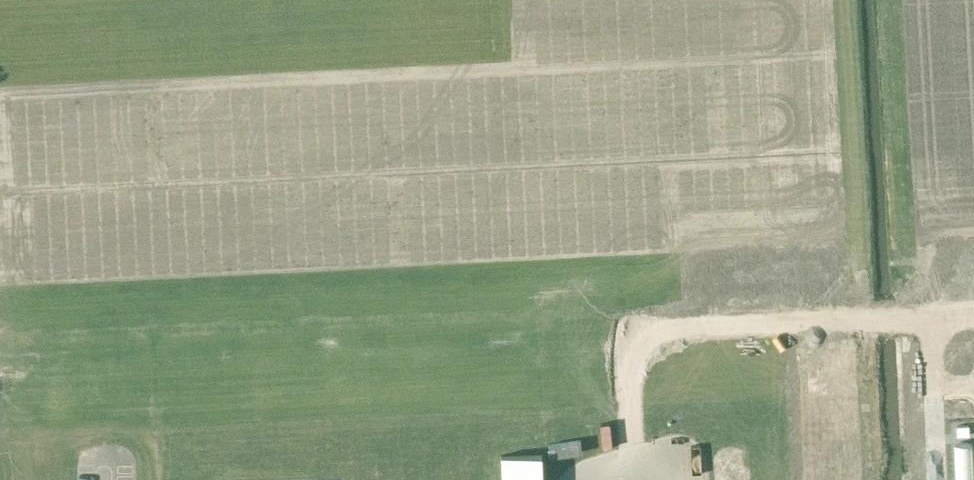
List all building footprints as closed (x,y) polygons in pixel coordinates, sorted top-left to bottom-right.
[(954,425),(958,479),(973,479),(973,423),(954,425)] [(501,456),(502,479),(542,479),(541,454),(501,456)]
